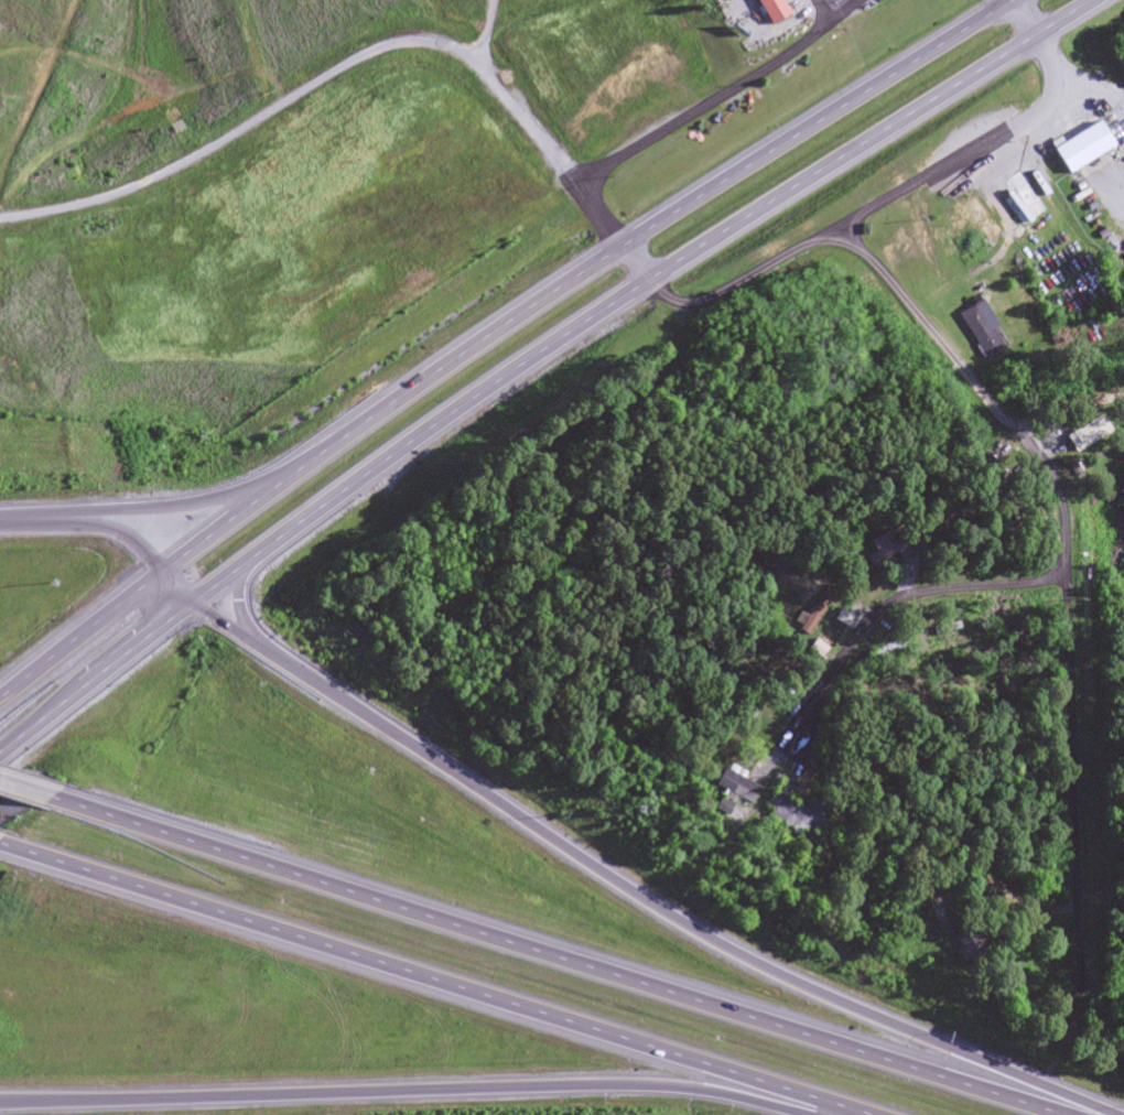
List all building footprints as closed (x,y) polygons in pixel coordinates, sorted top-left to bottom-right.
[(774,24),(759,0),(783,0),(791,13),(774,24)] [(1056,147),(1100,119),(1115,143),(1071,172),(1056,147)] [(1050,212),(1028,180),(1014,190),(1017,194),(1006,201),(1024,229),(1050,212)] [(22,229),(54,223),(53,216),(20,222),(22,229)] [(989,362),(1013,348),(986,302),(962,315),(989,362)] [(1078,454),(1114,433),(1110,426),(1074,447),(1078,454)] [(870,556),(875,567),(918,547),(913,537),(870,556)] [(718,785),(747,802),(756,786),(727,769),(718,785)] [(780,791),(769,812),(817,838),(828,817),(780,791)]
